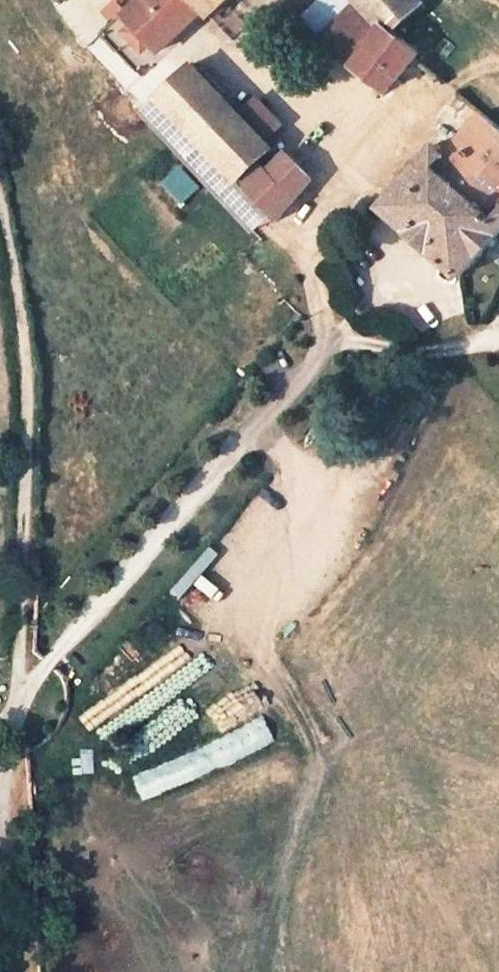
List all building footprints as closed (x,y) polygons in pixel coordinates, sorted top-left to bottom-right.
[(129,24),(155,0),(135,0),(120,15),(129,24)] [(191,29),(206,14),(208,16),(225,0),(163,0),(191,29)] [(322,37),(360,1),(359,0),(317,0),(301,15),(322,37)] [(360,1),(380,23),(382,21),(395,31),(426,3),(423,0),(359,0),(360,1)] [(137,33),(129,24),(120,15),(102,32),(119,50),(137,33)] [(382,21),(380,23),(354,62),(386,87),(406,64),(415,54),(418,50),(395,31),(382,21)] [(415,54),(406,64),(420,76),(419,78),(430,87),(439,75),(415,54)] [(162,97),(239,180),(241,177),(273,147),(193,62),(159,95),(162,97)] [(277,219),(246,187),(249,185),(241,177),(239,180),(162,97),(144,115),(151,123),(205,181),(260,239),(277,219)] [(482,112),(446,150),(437,143),(382,203),(461,274),(468,266),(493,238),(498,232),(498,126),(482,112)] [(270,165),(249,185),(246,187),(277,219),(313,179),(286,153),(272,166),(270,165)]
